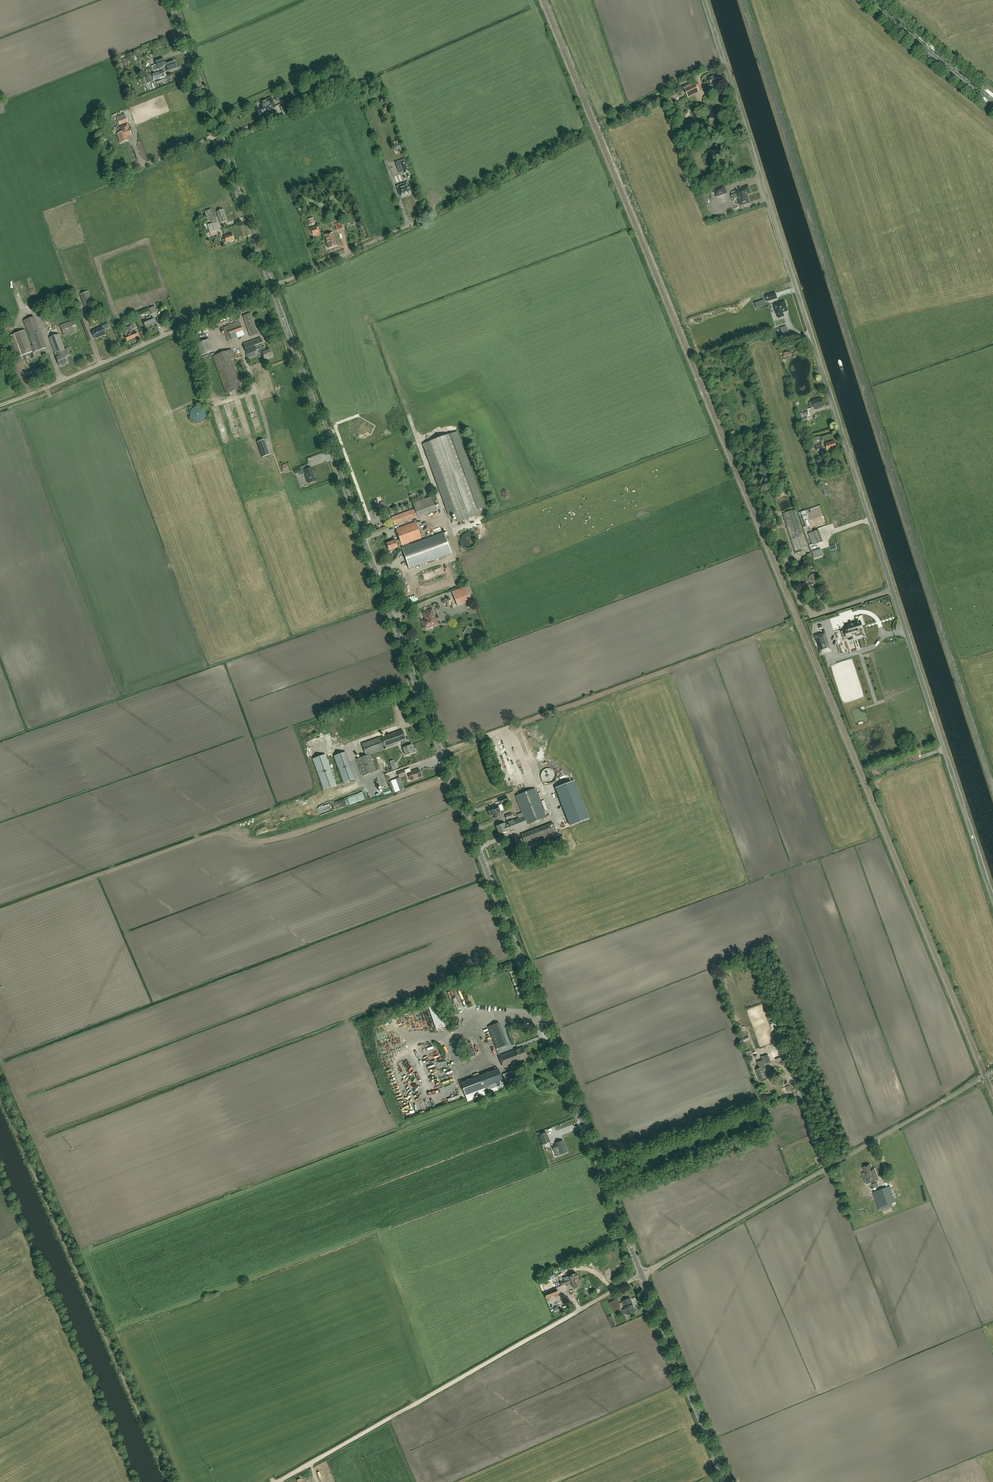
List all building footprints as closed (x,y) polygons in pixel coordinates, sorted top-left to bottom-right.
[(164,58),(156,61),(157,64),(152,66),(153,71),(159,69),(158,68),(167,65),(168,71),(177,68),(174,61),(166,64),(164,58)] [(154,80),(165,76),(164,71),(152,75),(154,80)] [(718,87),(717,83),(720,82),(718,75),(709,78),(710,80),(706,81),(709,90),(718,87)] [(696,85),(685,90),(688,96),(698,91),(696,85)] [(270,110),(270,109),(275,106),(271,97),(261,102),(263,106),(256,109),(259,115),(270,110)] [(284,115),(301,108),(297,100),(281,107),(284,115)] [(121,124),(128,122),(125,114),(118,116),(119,119),(121,124)] [(119,133),(117,134),(120,143),(128,140),(127,137),(131,136),(129,130),(127,124),(120,127),(121,127),(122,131),(119,133)] [(401,165),(404,174),(410,171),(407,163),(401,165)] [(397,186),(400,196),(412,192),(408,182),(397,186)] [(716,197),(727,193),(724,185),(713,189),(716,197)] [(747,194),(750,193),(748,186),(736,190),(741,205),(749,203),(747,194)] [(205,212),(206,217),(208,222),(214,219),(211,209),(207,211),(205,212)] [(221,223),(227,221),(224,211),(225,211),(224,209),(216,211),(221,223)] [(335,224),(337,231),(343,230),(341,222),(335,224)] [(226,243),(234,240),(232,233),(224,236),(225,239),(222,240),(223,243),(226,242),(226,243)] [(333,233),(325,236),(329,248),(337,246),(333,233)] [(84,306),(92,304),(88,292),(80,294),(84,306)] [(775,293),(766,296),(766,298),(767,299),(767,301),(768,301),(771,300),(774,299),(776,298),(777,298),(775,293)] [(785,301),(774,305),(777,314),(778,318),(784,316),(782,312),(788,311),(786,305),(787,304),(786,303),(785,302),(785,301)] [(250,337),(258,334),(250,313),(243,316),(250,337)] [(146,327),(156,323),(154,318),(151,319),(150,316),(146,318),(147,321),(144,322),(146,327)] [(64,335),(78,330),(74,321),(60,326),(64,335)] [(101,323),(102,326),(92,331),(95,338),(95,337),(101,335),(106,333),(104,329),(109,327),(106,321),(101,323)] [(227,341),(244,335),(239,321),(226,325),(226,326),(222,327),(227,341)] [(127,340),(138,336),(136,332),(133,333),(130,326),(126,328),(129,334),(125,336),(127,340)] [(24,330),(10,336),(18,357),(35,351),(33,352),(35,356),(40,354),(38,350),(46,347),(39,331),(29,335),(33,345),(30,346),(24,330)] [(59,357),(56,358),(59,366),(61,365),(61,366),(65,365),(64,364),(68,363),(65,356),(69,354),(67,349),(65,349),(60,336),(59,334),(49,338),(52,345),(55,353),(58,352),(59,357)] [(261,338),(244,344),(247,354),(249,359),(256,356),(254,351),(260,349),(261,354),(263,354),(265,359),(272,357),(270,350),(265,352),(264,352),(263,348),(264,348),(261,338)] [(200,356),(212,351),(208,339),(196,344),(200,356)] [(212,360),(214,359),(226,393),(245,386),(231,350),(213,356),(213,357),(211,357),(212,360)] [(208,366),(206,367),(202,368),(204,375),(210,373),(208,366)] [(814,408),(823,406),(821,398),(812,400),(812,401),(809,402),(811,408),(814,407),(814,408)] [(192,419),(192,420),(193,421),(195,422),(197,422),(198,422),(200,422),(201,422),(202,421),(203,420),(204,419),(205,418),(205,417),(206,415),(206,414),(206,413),(206,412),(205,411),(204,410),(204,409),(203,408),(201,407),(200,407),(198,406),(196,407),(194,408),(193,408),(192,409),(192,410),(191,410),(191,411),(190,412),(190,413),(190,414),(190,415),(190,416),(190,417),(191,418),(192,419)] [(355,435),(359,436),(359,437),(359,435),(360,435),(361,436),(362,436),(363,435),(364,435),(365,434),(366,434),(366,433),(367,432),(369,433),(371,429),(363,425),(361,424),(355,435)] [(429,442),(458,522),(481,514),(452,434),(429,442)] [(257,442),(262,457),(270,455),(264,439),(257,442)] [(834,441),(826,444),(828,451),(836,448),(834,441)] [(824,450),(822,444),(816,446),(818,452),(824,450)] [(308,483),(315,481),(315,480),(315,481),(312,475),(313,474),(311,468),(304,471),(308,483)] [(394,525),(436,510),(432,497),(413,503),(415,509),(391,517),(394,525)] [(394,540),(386,543),(389,550),(397,547),(397,546),(401,544),(401,545),(402,545),(403,548),(402,548),(409,568),(451,553),(443,533),(427,539),(413,544),(412,541),(421,538),(416,524),(416,522),(396,529),(400,540),(395,542),(394,540)] [(813,545),(823,542),(819,530),(809,534),(813,545)] [(461,538),(460,540),(461,543),(462,545),(463,546),(466,548),(468,548),(470,548),(472,546),(474,545),(475,543),(476,540),(475,538),(474,536),(472,534),(470,533),(468,533),(466,533),(463,534),(462,536),(461,538)] [(813,552),(815,558),(823,555),(821,549),(813,552)] [(805,563),(810,562),(812,561),(813,561),(811,554),(807,555),(808,556),(803,557),(805,563)] [(818,583),(815,574),(814,569),(810,571),(810,572),(804,574),(807,580),(809,580),(811,585),(818,583)] [(452,592),(454,597),(458,606),(472,601),(468,592),(466,587),(452,592)] [(424,613),(426,620),(422,622),(425,629),(437,624),(432,610),(424,613)] [(864,635),(860,621),(848,625),(849,629),(841,631),(843,638),(856,634),(857,637),(864,635)] [(835,627),(837,632),(846,628),(844,623),(835,627)] [(464,633),(470,636),(473,630),(466,627),(464,633)] [(825,632),(815,635),(821,653),(830,650),(825,632)] [(379,729),(361,736),(362,739),(380,732),(379,729)] [(406,756),(416,752),(415,749),(414,749),(412,745),(407,746),(405,740),(406,740),(402,730),(362,744),(366,755),(356,759),(362,776),(376,771),(370,754),(383,749),(382,748),(401,742),(403,748),(406,756)] [(355,778),(345,752),(334,756),(344,783),(355,778)] [(313,759),(324,790),(337,786),(325,754),(313,759)] [(541,774),(541,776),(541,778),(542,780),(544,782),(546,783),(548,783),(551,783),(553,782),(554,780),(555,778),(556,776),(555,774),(554,771),(553,770),(551,769),(548,768),(546,769),(544,770),(542,771),(541,774)] [(408,773),(410,781),(422,776),(419,769),(408,773)] [(570,826),(589,819),(574,781),(555,788),(570,826)] [(517,815),(519,818),(505,824),(505,823),(496,826),(499,834),(508,831),(510,830),(511,832),(527,826),(527,825),(546,818),(535,789),(516,796),(522,813),(517,815)] [(308,805),(306,805),(306,812),(318,811),(317,802),(308,803),(308,805)] [(497,805),(488,809),(488,810),(488,811),(488,813),(489,813),(490,816),(493,815),(495,818),(500,817),(498,813),(500,812),(497,805)] [(543,845),(559,839),(553,824),(522,836),(526,846),(541,840),(543,845)] [(440,1004),(431,1007),(438,1030),(448,1027),(440,1004)] [(506,1045),(498,1024),(488,1028),(496,1049),(506,1045)] [(504,1055),(499,1056),(503,1067),(520,1060),(528,1057),(527,1055),(524,1047),(519,1049),(504,1055)] [(767,1055),(761,1057),(762,1060),(764,1065),(765,1064),(770,1062),(767,1055)] [(760,1069),(756,1070),(759,1080),(766,1077),(765,1075),(763,1069),(763,1068),(766,1067),(765,1064),(764,1065),(762,1060),(757,1062),(760,1069)] [(505,1087),(504,1084),(498,1069),(479,1076),(478,1073),(473,1075),(474,1078),(461,1083),(467,1101),(505,1087)] [(512,1071),(503,1075),(506,1082),(515,1079),(512,1071)] [(546,1132),(540,1135),(539,1135),(543,1145),(550,1142),(546,1132)] [(560,1155),(567,1152),(563,1141),(556,1143),(556,1145),(553,1146),(554,1151),(558,1149),(559,1151),(560,1151),(561,1154),(560,1155)] [(865,1173),(862,1174),(864,1179),(866,1185),(873,1182),(878,1180),(875,1169),(872,1170),(870,1165),(863,1167),(865,1173)] [(880,1208),(895,1202),(890,1187),(874,1192),(875,1195),(877,1200),(880,1208)] [(576,1273),(569,1276),(563,1278),(564,1281),(560,1282),(561,1286),(572,1282),(579,1280),(576,1273)] [(579,1280),(572,1282),(574,1289),(581,1286),(579,1280)] [(556,1289),(545,1293),(547,1298),(558,1294),(556,1289)] [(628,1315),(636,1312),(630,1298),(622,1302),(628,1315)] [(621,1306),(618,1299),(609,1303),(610,1306),(611,1306),(613,1309),(614,1309),(616,1313),(622,1310),(620,1306),(621,1306)]
